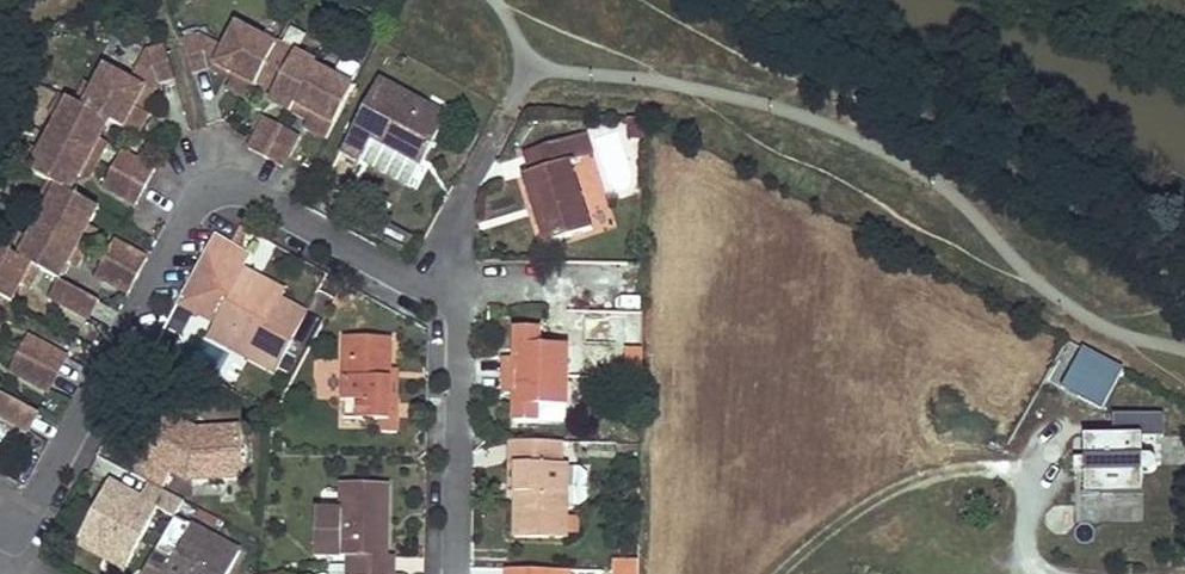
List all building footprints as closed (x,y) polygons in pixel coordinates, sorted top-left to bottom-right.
[(327,138),(355,85),(315,64),(316,62),(276,42),(275,44),(236,23),(223,47),(199,35),(180,41),(190,71),(205,66),(211,69),(213,63),(231,72),(228,78),(224,86),(248,97),(257,81),(273,89),(296,102),(311,110),(306,120),(303,125),(327,138)] [(100,62),(89,81),(78,102),(71,97),(64,94),(54,113),(36,145),(25,165),(42,175),(51,179),(40,200),(22,232),(12,251),(4,246),(0,244),(0,290),(15,297),(23,282),(32,263),(40,267),(59,277),(69,259),(80,240),(89,223),(99,205),(70,189),(79,172),(89,154),(98,137),(108,118),(136,134),(148,111),(140,107),(133,103),(143,86),(150,90),(156,81),(173,76),(162,42),(143,49),(129,78),(100,62)] [(231,72),(213,63),(211,69),(228,78),(231,72)] [(78,102),(89,81),(81,77),(71,97),(78,102)] [(449,115),(379,78),(343,146),(362,156),(380,121),(430,148),(449,115)] [(143,86),(133,103),(140,107),(150,90),(143,86)] [(55,89),(44,109),(54,113),(64,94),(55,89)] [(296,102),(273,89),(268,100),(290,112),(296,102)] [(311,110),(296,102),(290,112),(306,120),(311,110)] [(282,166),(298,133),(283,125),(264,116),(253,137),(248,147),(282,166)] [(587,131),(578,134),(584,156),(594,153),(587,131)] [(578,134),(527,150),(533,170),(526,172),(547,240),(593,225),(573,159),(584,156),(578,134)] [(98,137),(89,154),(97,159),(107,141),(98,137)] [(27,140),(16,160),(25,165),(36,145),(27,140)] [(153,168),(119,150),(110,166),(100,184),(135,203),(144,185),(153,168)] [(89,154),(79,172),(88,177),(97,159),(89,154)] [(633,158),(610,161),(614,195),(638,192),(633,158)] [(51,179),(42,175),(32,195),(40,200),(51,179)] [(89,223),(80,240),(87,244),(96,228),(89,223)] [(12,251),(22,232),(14,227),(4,246),(12,251)] [(279,286),(245,268),(254,251),(232,239),(217,230),(183,293),(211,308),(208,314),(218,319),(216,322),(257,344),(251,355),(278,370),(309,312),(283,298),(275,294),(279,286)] [(147,256),(113,238),(104,254),(94,273),(129,290),(138,272),(147,256)] [(80,240),(69,259),(76,264),(87,244),(80,240)] [(32,263),(23,282),(31,286),(40,267),(32,263)] [(91,294),(59,277),(49,296),(81,314),(91,294)] [(287,290),(279,286),(275,294),(283,298),(287,290)] [(183,293),(178,302),(216,322),(218,319),(208,314),(211,308),(183,293)] [(100,298),(91,294),(81,314),(89,318),(100,298)] [(640,347),(643,315),(613,313),(611,345),(640,347)] [(210,333),(251,355),(257,344),(216,322),(213,329),(210,333)] [(543,326),(519,325),(519,356),(508,356),(507,392),(517,392),(516,421),(540,421),(540,404),(568,404),(569,343),(542,342),(543,326)] [(60,351),(28,334),(18,351),(9,367),(42,385),(50,369),(60,351)] [(393,336),(345,335),(343,398),(346,398),(345,415),(366,416),(398,416),(398,396),(391,396),(392,365),(393,336)] [(1125,372),(1085,350),(1063,390),(1103,411),(1125,372)] [(60,351),(50,369),(58,373),(68,355),(60,351)] [(399,366),(392,365),(391,396),(398,396),(399,366)] [(42,385),(50,389),(58,373),(50,369),(42,385)] [(0,392),(0,417),(19,428),(30,408),(0,392)] [(37,412),(30,408),(19,428),(27,432),(37,412)] [(196,426),(165,410),(141,452),(136,450),(126,467),(149,479),(162,486),(170,472),(184,479),(241,476),(239,424),(196,426)] [(1115,438),(1087,438),(1087,460),(1087,475),(1087,497),(1144,496),(1144,475),(1155,474),(1159,467),(1155,460),(1144,459),(1144,439),(1165,439),(1164,415),(1115,416),(1115,438)] [(568,462),(563,462),(564,440),(510,439),(510,464),(517,464),(516,499),(515,535),(566,537),(568,462)] [(1077,475),(1087,475),(1087,460),(1077,460),(1077,475)] [(509,499),(516,499),(517,464),(510,464),(509,499)] [(162,486),(149,479),(141,495),(135,491),(131,498),(109,485),(78,541),(106,556),(109,551),(131,563),(159,508),(176,517),(185,499),(162,486)] [(131,498),(135,491),(112,479),(109,485),(131,498)] [(341,510),(316,509),(315,552),(349,553),(349,573),(394,573),(395,553),(387,553),(389,484),(342,482),(341,510)] [(193,523),(174,558),(159,550),(146,573),(228,573),(241,549),(193,523)] [(128,568),(131,563),(109,551),(106,556),(128,568)] [(616,556),(616,569),(639,569),(639,556),(616,556)]
